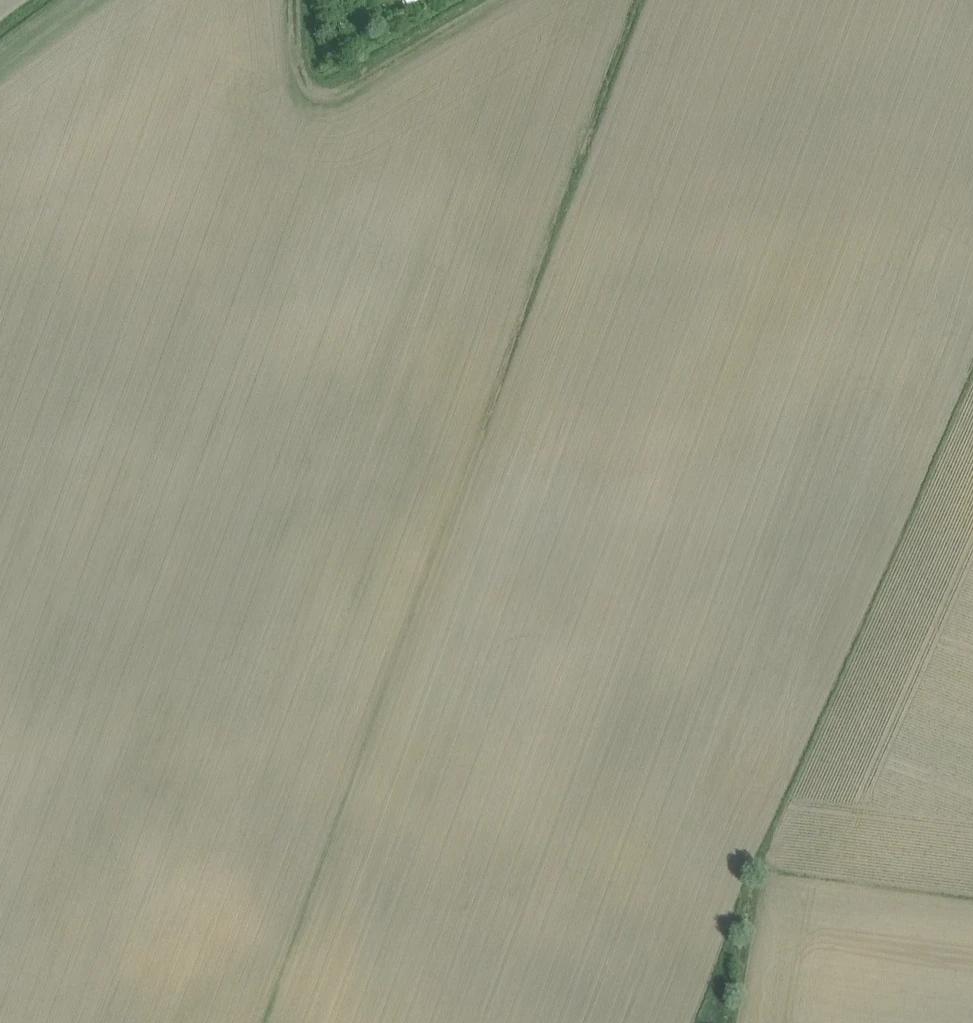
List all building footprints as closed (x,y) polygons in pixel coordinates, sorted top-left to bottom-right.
[(423,0),(404,0),(409,8),(423,0)]
